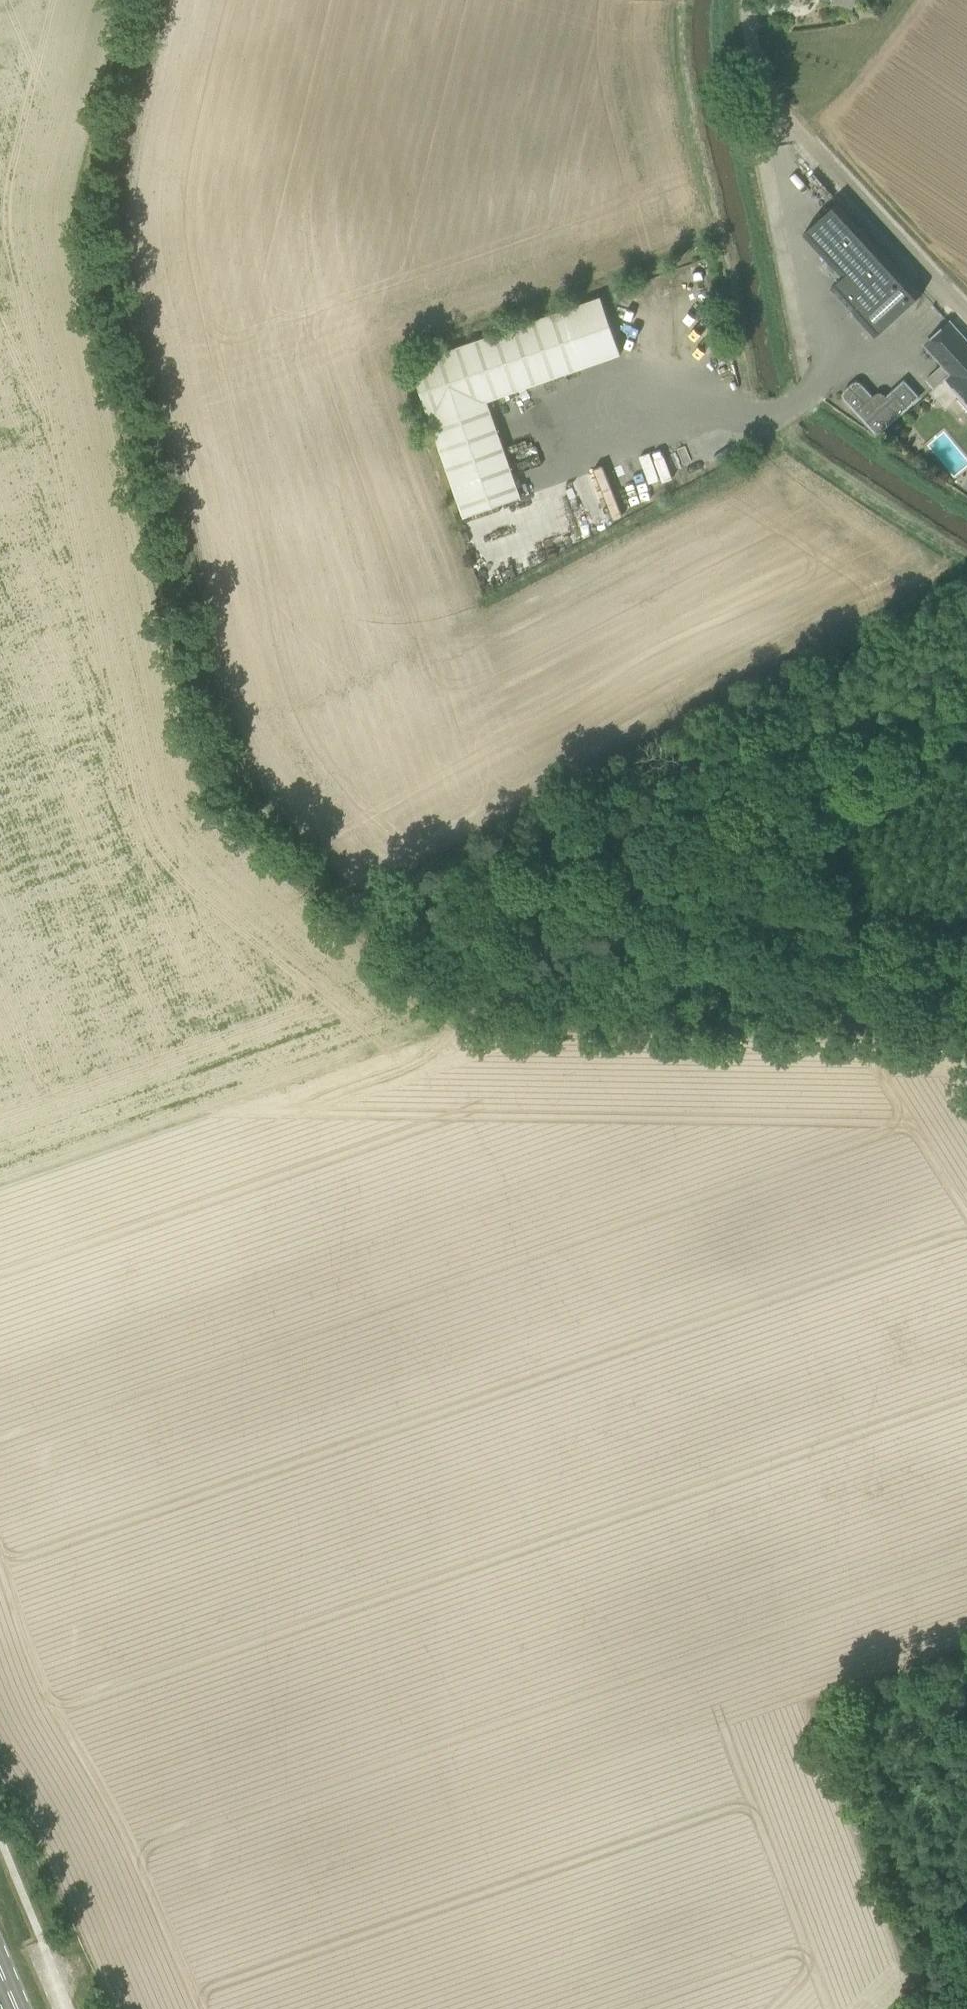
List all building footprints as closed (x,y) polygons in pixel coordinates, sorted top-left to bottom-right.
[(923,294),(839,202),(804,233),(844,276),(832,287),(877,336),(923,294)] [(621,355),(601,296),(411,363),(464,517),(522,497),(488,401),(621,355)] [(950,323),(927,345),(953,373),(944,381),(966,407),(966,341),(950,323)] [(879,436),(922,397),(905,379),(887,395),(883,392),(879,392),(875,394),(863,382),(859,380),(854,381),(845,390),(843,394),(844,399),(879,436)]
